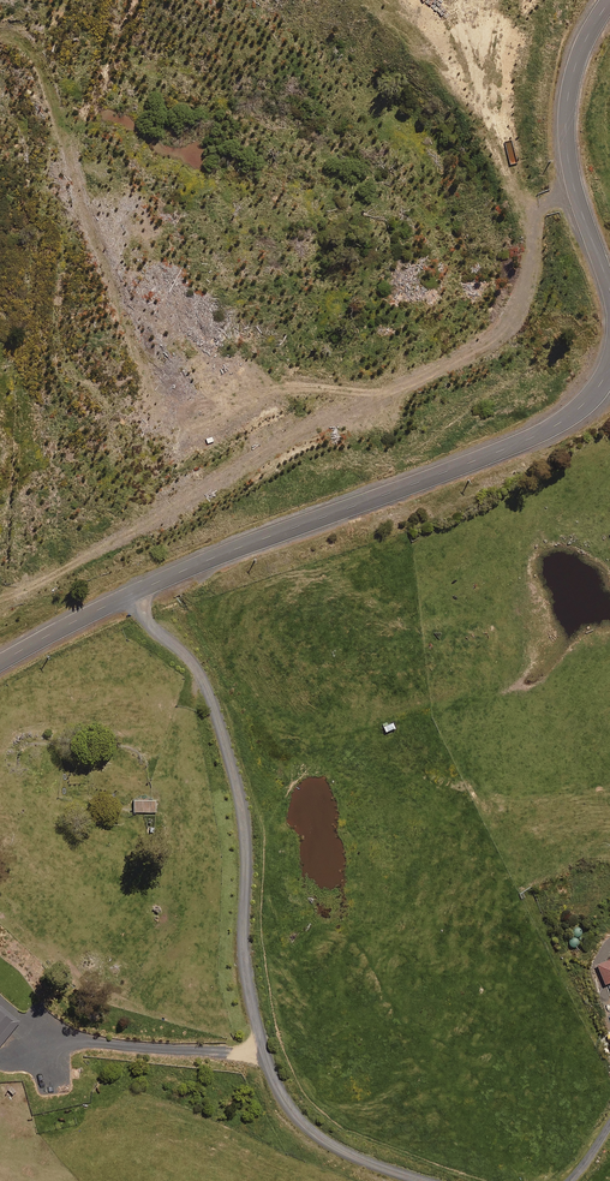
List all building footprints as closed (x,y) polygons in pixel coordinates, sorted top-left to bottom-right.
[(575,949),(583,930),(576,927),(567,945),(575,949)] [(596,960),(604,981),(609,978),(609,955),(596,960)] [(18,1020),(0,1005),(0,1042),(18,1020)]
